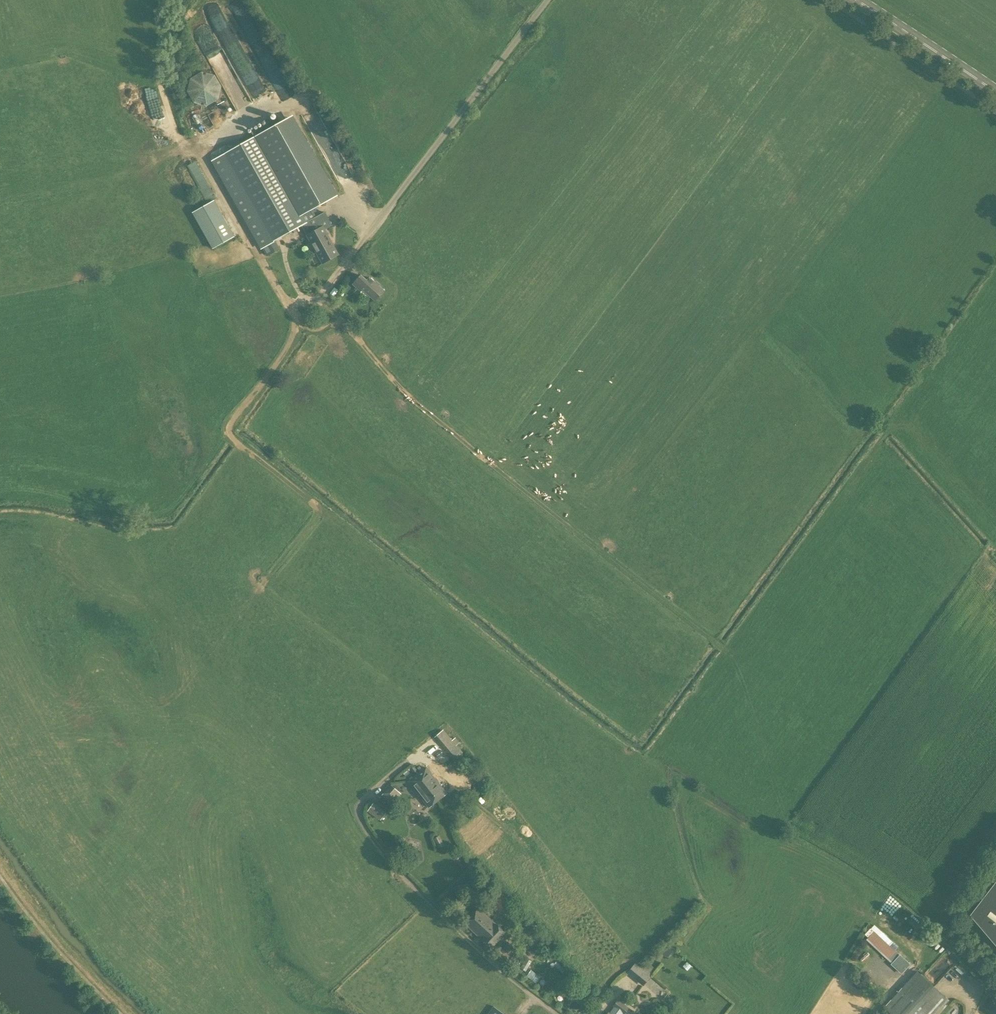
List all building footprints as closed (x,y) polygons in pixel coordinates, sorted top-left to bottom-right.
[(247,24),(250,22),(239,1),(230,6),(240,22),(245,20),(247,24)] [(193,79),(190,84),(189,89),(190,96),(193,100),(197,103),(202,105),(209,104),(213,102),(218,96),(219,91),(219,88),(218,82),(214,77),(211,75),(206,74),(199,75),(193,79)] [(273,242),(303,225),(308,235),(307,236),(323,265),(338,256),(324,230),(332,226),(326,213),(316,217),(312,210),(338,196),(292,116),(262,133),(213,160),(267,256),(277,250),(273,242)] [(206,202),(214,198),(195,160),(186,164),(206,202)] [(234,237),(214,201),(192,213),(212,249),(234,237)] [(357,275),(351,283),(352,284),(352,285),(360,292),(363,289),(375,300),(384,290),(369,277),(366,281),(361,276),(359,277),(357,275)] [(434,738),(448,754),(461,743),(447,727),(434,738)] [(416,776),(409,782),(429,807),(438,801),(446,794),(426,768),(419,774),(416,776)] [(392,805),(401,794),(390,785),(381,796),(392,805)] [(371,805),(367,812),(380,820),(383,816),(378,813),(380,811),(371,805)] [(444,846),(439,836),(433,839),(439,849),(444,846)] [(971,915),(995,944),(995,882),(971,915)] [(486,901),(501,914),(509,906),(494,892),(486,901)] [(506,933),(478,908),(464,924),(481,939),(481,940),(491,948),(506,933)] [(901,973),(908,966),(873,933),(867,940),(901,973)] [(666,958),(674,950),(670,945),(661,954),(666,958)] [(652,976),(640,967),(635,963),(628,972),(631,975),(644,986),(650,979),(652,976)] [(962,975),(966,971),(960,966),(956,970),(962,975)] [(853,978),(858,983),(865,976),(859,971),(853,978)] [(892,1013),(935,1013),(946,1002),(917,976),(886,1009),(892,1013)] [(614,1007),(609,1013),(621,1013),(622,1013),(623,1013),(628,1007),(618,1000),(613,1006),(614,1007)]
